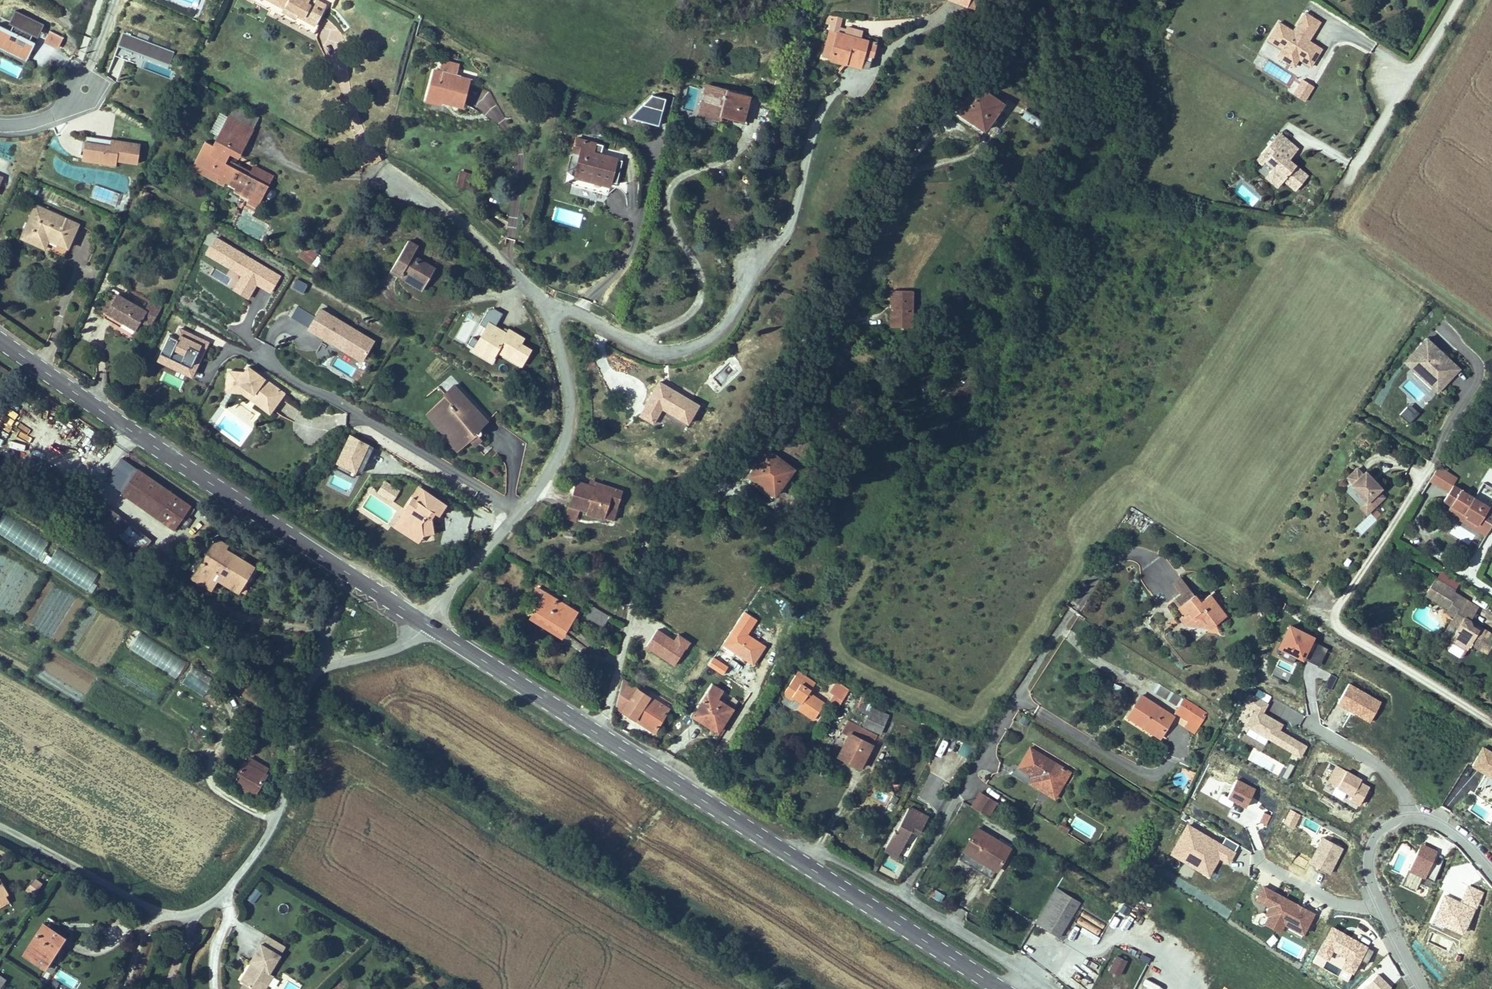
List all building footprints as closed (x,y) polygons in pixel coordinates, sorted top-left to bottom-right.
[(283,9),(281,13),(295,21),(297,17),(315,27),(327,4),(318,0),(265,0),(283,9)] [(947,1),(974,11),(978,0),(947,0),(947,1)] [(12,27),(10,31),(0,27),(0,50),(26,63),(35,44),(29,41),(32,36),(37,39),(43,25),(15,11),(8,25),(12,27)] [(1278,22),(1267,42),(1281,50),(1277,58),(1295,69),(1299,61),(1311,68),(1323,49),(1310,41),(1322,22),(1305,12),(1294,31),(1278,22)] [(833,15),(829,33),(837,35),(839,27),(841,27),(843,17),(833,15)] [(878,43),(862,39),(864,31),(846,27),(846,29),(841,27),(839,27),(837,35),(834,45),(831,44),(830,47),(825,46),(822,57),(829,59),(829,61),(848,66),(850,59),(863,62),(862,67),(869,69),(872,58),(874,59),(878,43)] [(64,38),(50,31),(44,43),(58,49),(64,38)] [(174,52),(123,33),(118,46),(169,65),(174,52)] [(831,44),(834,45),(837,35),(829,33),(825,46),(830,47),(831,44)] [(18,77),(22,66),(0,58),(0,70),(18,77)] [(439,71),(457,76),(460,64),(442,59),(439,71)] [(850,59),(848,66),(861,70),(862,67),(863,62),(850,59)] [(439,71),(433,70),(426,98),(442,102),(464,108),(471,79),(457,76),(439,71)] [(1306,102),(1315,87),(1302,80),(1293,95),(1306,102)] [(1005,105),(977,86),(957,114),(985,133),(1005,105)] [(750,98),(706,87),(699,116),(720,121),(721,118),(743,123),(750,98)] [(658,127),(666,100),(652,96),(629,119),(658,127)] [(675,97),(669,96),(666,106),(672,107),(675,97)] [(442,102),(426,98),(425,102),(440,106),(442,102)] [(260,117),(235,104),(213,147),(204,142),(190,170),(223,187),(224,184),(234,189),(233,191),(248,199),(247,203),(257,208),(274,176),(254,165),(250,171),(227,159),(229,156),(238,160),(260,117)] [(1278,189),(1284,182),(1295,192),(1308,177),(1289,160),(1299,149),(1279,132),(1255,161),(1262,167),(1264,163),(1273,170),(1265,179),(1278,189)] [(86,136),(85,142),(84,142),(81,162),(115,167),(116,163),(137,166),(140,144),(86,136)] [(610,188),(618,158),(595,152),(597,143),(576,137),(571,154),(579,156),(573,179),(610,188)] [(471,173),(461,171),(457,187),(467,190),(471,173)] [(90,198),(116,206),(120,193),(94,185),(90,198)] [(80,224),(34,204),(18,239),(45,251),(46,248),(63,256),(66,250),(68,251),(80,224)] [(281,275),(213,236),(203,254),(240,276),(232,290),(249,300),(257,286),(271,294),(281,275)] [(435,268),(413,255),(418,246),(408,240),(389,273),(422,292),(435,268)] [(298,256),(310,265),(317,254),(305,246),(298,256)] [(293,288),(304,293),(308,285),(298,279),(293,288)] [(108,295),(115,299),(117,295),(119,291),(112,287),(108,295)] [(913,328),(914,292),(897,292),(896,308),(891,308),(890,327),(913,328)] [(98,310),(106,315),(115,299),(108,295),(107,295),(98,310)] [(145,310),(117,295),(115,299),(106,315),(135,331),(140,322),(150,328),(163,306),(151,299),(145,310)] [(297,307),(291,318),(308,326),(313,314),(297,307)] [(361,364),(375,341),(320,309),(307,331),(361,364)] [(495,327),(503,314),(495,309),(488,310),(480,325),(485,328),(488,322),(495,327)] [(497,355),(521,369),(532,350),(522,345),(525,339),(509,329),(507,333),(495,327),(488,322),(485,328),(477,341),(473,348),(473,349),(493,361),(497,355)] [(192,379),(210,342),(179,328),(173,340),(168,337),(156,362),(192,379)] [(1425,336),(1402,361),(1437,393),(1460,368),(1425,336)] [(468,345),(473,348),(477,341),(472,338),(468,345)] [(227,373),(226,389),(242,391),(251,397),(253,395),(265,404),(276,389),(263,380),(262,382),(257,378),(258,377),(247,368),(242,374),(227,373)] [(180,390),(184,380),(163,371),(159,380),(180,390)] [(445,390),(456,381),(452,375),(440,384),(445,390)] [(700,406),(659,382),(638,417),(653,426),(662,411),(688,426),(700,406)] [(874,384),(866,396),(876,402),(883,390),(874,384)] [(488,422),(454,385),(442,395),(445,398),(451,404),(437,416),(462,445),(473,435),(474,436),(475,436),(477,436),(478,436),(478,435),(479,434),(478,432),(478,431),(488,422)] [(226,389),(225,393),(241,394),(269,414),(283,395),(276,389),(265,404),(253,395),(251,397),(242,391),(226,389)] [(451,404),(445,398),(426,415),(457,450),(462,445),(437,416),(451,404)] [(1409,404),(1400,416),(1410,424),(1419,412),(1409,404)] [(12,427),(19,414),(6,407),(0,418),(0,421),(12,427)] [(369,446),(349,436),(334,465),(336,466),(335,469),(352,478),(354,475),(356,472),(361,474),(374,449),(369,446)] [(768,450),(747,478),(775,498),(796,470),(768,450)] [(122,492),(137,470),(121,459),(106,481),(122,492)] [(1429,482),(1447,493),(1452,484),(1457,476),(1439,465),(1429,482)] [(1350,482),(1361,472),(1356,466),(1345,477),(1350,482)] [(191,506),(138,469),(137,470),(122,492),(120,494),(173,532),(191,506)] [(1385,496),(1379,490),(1382,488),(1364,469),(1361,472),(1350,482),(1348,484),(1364,501),(1365,500),(1373,508),(1385,496)] [(392,503),(400,491),(385,481),(377,493),(392,503)] [(576,481),(568,507),(579,510),(587,512),(586,516),(613,524),(623,490),(590,481),(589,485),(576,481)] [(1473,497),(1476,493),(1470,489),(1468,493),(1452,484),(1447,493),(1442,500),(1450,505),(1466,514),(1464,517),(1488,531),(1491,524),(1491,508),(1473,497)] [(424,492),(420,489),(413,499),(417,502),(424,492)] [(446,506),(424,492),(417,502),(413,499),(405,511),(411,515),(401,532),(412,539),(434,535),(432,519),(429,517),(432,512),(435,514),(439,517),(446,506)] [(1366,514),(1373,508),(1365,500),(1364,501),(1358,506),(1366,514)] [(1464,517),(1466,514),(1450,505),(1446,512),(1485,536),(1488,531),(1464,517)] [(107,507),(97,519),(140,553),(150,541),(107,507)] [(579,510),(568,507),(564,520),(575,523),(579,510)] [(411,515),(405,511),(394,528),(401,532),(411,515)] [(223,552),(224,550),(227,546),(216,539),(211,546),(223,552)] [(211,546),(190,580),(205,589),(217,570),(244,586),(255,568),(224,550),(223,552),(211,546)] [(244,586),(217,570),(205,589),(211,593),(217,583),(238,595),(244,586)] [(1197,593),(1205,587),(1197,576),(1189,582),(1197,593)] [(1463,599),(1454,593),(1456,591),(1434,577),(1424,595),(1439,604),(1437,608),(1452,617),(1452,618),(1459,623),(1456,629),(1451,638),(1469,649),(1473,643),(1489,653),(1491,647),(1491,631),(1481,625),(1478,630),(1471,625),(1470,620),(1471,619),(1478,608),(1463,599)] [(579,612),(538,587),(529,601),(537,606),(529,620),(561,640),(579,612)] [(1197,593),(1189,599),(1199,613),(1205,609),(1217,625),(1227,618),(1231,624),(1242,616),(1226,594),(1216,601),(1205,587),(1197,593)] [(610,617),(592,607),(585,620),(602,630),(610,617)] [(1205,609),(1199,613),(1195,616),(1217,625),(1205,609)] [(1227,618),(1217,625),(1225,628),(1231,624),(1227,618)] [(1459,623),(1452,618),(1448,624),(1456,629),(1459,623)] [(1478,630),(1481,625),(1471,619),(1470,620),(1471,625),(1478,630)] [(1284,650),(1281,657),(1294,664),(1297,656),(1299,652),(1305,655),(1307,651),(1313,654),(1318,644),(1313,641),(1314,638),(1291,626),(1280,647),(1284,650)] [(139,633),(129,649),(175,679),(185,664),(139,633)] [(1451,638),(1449,641),(1467,653),(1469,649),(1451,638)] [(1329,649),(1318,644),(1313,654),(1307,651),(1305,655),(1299,652),(1297,656),(1303,659),(1320,667),(1329,649)] [(769,665),(752,653),(741,670),(758,681),(769,665)] [(203,696),(213,680),(192,667),(182,683),(203,696)] [(1325,687),(1331,690),(1337,681),(1330,677),(1325,687)] [(637,688),(624,680),(615,709),(654,734),(670,709),(652,697),(652,699),(636,689),(637,688)] [(827,703),(835,710),(849,692),(837,682),(828,693),(833,696),(827,703)] [(1350,684),(1338,703),(1371,723),(1383,703),(1350,684)] [(1260,690),(1255,697),(1268,705),(1273,697),(1260,690)] [(822,704),(805,693),(793,713),(803,719),(806,716),(813,721),(809,728),(824,738),(835,721),(818,711),(822,704)] [(1257,711),(1248,726),(1250,728),(1269,739),(1301,757),(1307,747),(1280,731),(1283,725),(1277,722),(1276,724),(1272,721),(1273,719),(1264,714),(1269,705),(1268,705),(1255,697),(1253,696),(1248,705),(1257,711)] [(1187,718),(1156,699),(1142,720),(1169,737),(1173,732),(1178,735),(1187,718)] [(1222,713),(1199,699),(1191,713),(1204,721),(1201,727),(1210,732),(1222,713)] [(742,719),(717,704),(705,724),(730,739),(742,719)] [(1266,746),(1269,739),(1250,728),(1247,734),(1266,746)] [(898,736),(882,729),(879,735),(895,742),(898,736)] [(893,745),(862,731),(857,743),(863,746),(855,765),(862,768),(863,767),(880,774),(893,745)] [(1173,732),(1169,737),(1174,740),(1178,735),(1173,732)] [(943,735),(919,798),(933,803),(942,780),(953,784),(968,745),(943,735)] [(1486,747),(1475,765),(1488,773),(1486,776),(1489,778),(1486,784),(1491,787),(1491,750),(1486,747)] [(1079,769),(1044,748),(1032,770),(1046,779),(1042,786),(1053,792),(1055,788),(1064,794),(1079,769)] [(246,762),(244,761),(230,786),(254,800),(268,775),(266,774),(269,769),(249,758),(246,762)] [(1362,780),(1338,766),(1329,782),(1362,801),(1370,788),(1361,782),(1362,780)] [(1282,777),(1287,780),(1294,770),(1288,767),(1282,777)] [(1055,788),(1053,792),(1068,801),(1085,772),(1079,769),(1064,794),(1055,788)] [(1257,791),(1239,781),(1230,798),(1248,808),(1257,791)] [(992,812),(1007,822),(1017,806),(1001,797),(992,812)] [(930,818),(911,807),(898,831),(896,830),(886,849),(899,856),(913,830),(921,834),(930,818)] [(1072,829),(1089,835),(1093,826),(1076,819),(1072,829)] [(1191,826),(1175,853),(1186,860),(1189,853),(1204,862),(1200,868),(1211,875),(1219,861),(1217,860),(1219,856),(1221,857),(1231,862),(1236,853),(1223,846),(1191,826)] [(1025,856),(990,836),(972,866),(1007,887),(1025,856)] [(1228,838),(1223,846),(1236,853),(1240,846),(1228,838)] [(1329,876),(1344,849),(1324,838),(1310,865),(1329,876)] [(1422,844),(1421,846),(1435,853),(1436,851),(1422,844)] [(1433,881),(1444,857),(1435,853),(1421,846),(1410,870),(1433,881)] [(1204,862),(1189,853),(1186,860),(1200,868),(1204,862)] [(42,885),(35,879),(26,891),(32,896),(42,885)] [(1416,892),(1419,886),(1405,880),(1403,885),(1416,892)] [(9,903),(5,896),(7,895),(0,881),(0,908),(9,903)] [(1304,933),(1315,913),(1305,908),(1304,911),(1298,908),(1299,905),(1265,886),(1258,899),(1271,906),(1267,913),(1304,933)] [(1082,902),(1056,887),(1034,924),(1061,940),(1082,902)] [(254,903),(260,892),(253,888),(247,899),(254,903)] [(1474,909),(1459,902),(1458,905),(1452,902),(1454,900),(1445,895),(1434,919),(1443,924),(1445,919),(1465,929),(1474,909)] [(1083,910),(1076,922),(1098,936),(1106,924),(1083,910)] [(1287,930),(1302,937),(1304,933),(1267,913),(1265,917),(1264,916),(1260,917),(1259,920),(1259,924),(1263,926),(1266,925),(1267,924),(1281,931),(1287,930)] [(1434,919),(1432,924),(1443,929),(1445,925),(1463,933),(1465,929),(1445,919),(1443,924),(1434,919)] [(65,940),(42,925),(21,957),(44,972),(45,971),(50,962),(65,940)] [(243,984),(240,988),(266,988),(273,977),(270,975),(281,956),(286,947),(266,935),(260,945),(260,944),(248,964),(250,965),(240,982),(243,984)] [(1118,955),(1110,970),(1120,975),(1128,961),(1118,955)] [(50,962),(45,971),(51,975),(56,967),(50,962)] [(1388,987),(1390,985),(1382,978),(1371,988),(1389,988),(1388,987)]
